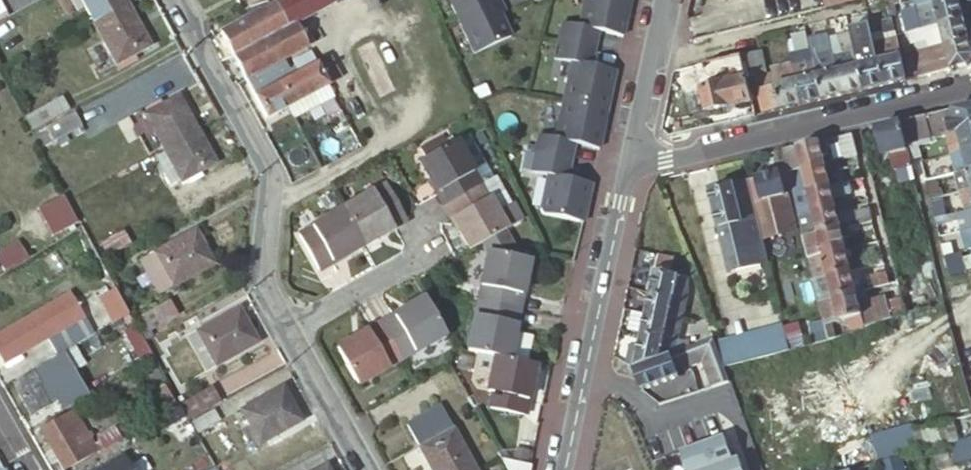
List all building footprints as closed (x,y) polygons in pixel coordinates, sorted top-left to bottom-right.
[(129,4),(127,0),(82,0),(94,23),(129,4)] [(321,0),(285,0),(278,4),(290,27),(298,23),(302,21),(304,20),(325,9),(321,0)] [(325,9),(335,4),(334,0),(321,0),(325,9)] [(472,56),(508,40),(498,17),(502,15),(495,0),(446,0),(472,56)] [(579,223),(583,202),(588,203),(591,185),(567,180),(574,145),(598,150),(602,133),(598,132),(607,89),(612,90),(615,72),(591,67),(598,33),(622,38),(626,20),(622,19),(626,0),(580,0),(575,26),(558,23),(551,59),(567,62),(551,139),(534,136),(530,154),(521,152),(520,161),(528,163),(527,171),(527,173),(544,176),(536,210),(538,215),(579,223)] [(622,19),(626,20),(630,0),(626,0),(622,19)] [(826,9),(862,0),(824,0),(826,9)] [(899,0),(885,0),(888,17),(889,17),(894,15),(892,6),(900,4),(899,0)] [(900,4),(902,13),(908,11),(918,9),(915,0),(899,0),(900,4)] [(918,9),(954,0),(915,0),(918,9)] [(959,0),(954,0),(918,9),(922,29),(926,29),(963,19),(959,0)] [(152,46),(129,4),(94,23),(118,66),(152,46)] [(222,32),(234,56),(290,27),(278,4),(274,5),(249,18),(222,32)] [(931,49),(968,40),(963,19),(926,29),(931,49)] [(302,21),(298,23),(309,47),(314,44),(302,21)] [(290,27),(234,56),(247,79),(253,76),(284,60),(286,59),(309,47),(298,23),(290,27)] [(864,90),(884,85),(875,45),(874,41),(864,44),(860,27),(850,30),(855,52),(864,90)] [(884,85),(907,80),(897,40),(875,45),(884,85)] [(918,77),(967,66),(970,59),(970,50),(968,40),(931,49),(933,57),(914,61),(918,77)] [(817,41),(809,43),(812,55),(820,53),(817,41)] [(767,73),(762,51),(742,56),(747,77),(767,73)] [(835,57),(843,95),(864,90),(855,52),(835,57)] [(314,93),(329,86),(312,53),(295,62),(297,68),(290,71),(286,74),(289,80),(279,85),(290,106),(314,93)] [(791,57),(793,66),(802,105),(822,100),(814,61),(808,63),(806,53),(791,57)] [(814,61),(822,100),(843,95),(835,57),(834,54),(813,59),(814,61)] [(742,56),(698,66),(703,86),(683,90),(689,117),(753,102),(747,77),(742,56)] [(289,69),(284,60),(253,76),(256,80),(268,74),(274,87),(279,85),(289,80),(286,74),(284,71),(289,69)] [(756,81),(764,114),(802,105),(793,66),(771,71),(772,77),(756,81)] [(247,79),(267,117),(290,106),(279,85),(274,87),(268,74),(256,80),(253,76),(247,79)] [(602,133),(612,90),(607,89),(598,132),(602,133)] [(290,106),(297,118),(320,105),(314,93),(290,106)] [(164,148),(198,129),(180,96),(145,116),(164,148)] [(33,132),(70,112),(62,97),(24,117),(33,132)] [(901,123),(910,160),(921,158),(918,147),(932,143),(931,140),(947,136),(947,135),(970,129),(970,106),(901,123)] [(81,127),(73,114),(45,129),(52,143),(81,127)] [(910,160),(901,123),(878,128),(886,162),(891,161),(893,171),(898,170),(901,184),(894,186),(894,189),(875,193),(898,283),(906,317),(947,304),(945,300),(910,160)] [(217,163),(198,129),(164,148),(165,151),(181,179),(183,183),(217,163)] [(947,135),(947,136),(952,154),(970,149),(970,129),(947,135)] [(858,157),(853,135),(840,137),(846,160),(858,157)] [(451,202),(486,184),(479,172),(481,171),(464,139),(427,159),(436,177),(438,176),(451,202)] [(820,142),(824,159),(834,157),(830,140),(820,142)] [(789,174),(826,165),(824,159),(820,142),(783,151),(789,174)] [(952,154),(951,154),(955,173),(970,170),(970,149),(952,154)] [(170,185),(181,179),(165,151),(154,157),(170,185)] [(527,171),(528,163),(520,161),(518,169),(527,171)] [(946,161),(923,167),(926,181),(949,175),(946,161)] [(793,196),(831,187),(826,165),(789,174),(793,196)] [(955,173),(949,175),(926,181),(932,200),(962,193),(970,191),(970,170),(955,173)] [(781,174),(748,182),(757,220),(790,213),(781,174)] [(442,191),(449,204),(451,202),(438,176),(436,177),(434,178),(441,192),(442,191)] [(757,220),(748,182),(709,191),(718,230),(751,222),(753,226),(759,225),(757,220)] [(846,183),(831,187),(793,196),(797,210),(799,218),(805,216),(836,209),(834,198),(849,194),(846,183)] [(492,252),(493,253),(523,259),(509,232),(512,230),(495,197),(493,198),(486,184),(451,202),(465,229),(464,230),(474,250),(487,243),(492,252)] [(391,228),(404,221),(387,188),(373,196),(372,194),(342,210),(361,247),(379,237),(378,236),(391,228)] [(962,193),(965,206),(970,205),(970,191),(962,193)] [(53,237),(76,224),(62,197),(38,210),(53,237)] [(456,216),(454,217),(461,231),(464,230),(465,229),(451,202),(449,204),(456,216)] [(583,224),(588,203),(583,202),(579,223),(583,224)] [(803,239),(841,230),(836,209),(805,216),(799,218),(803,239)] [(344,256),(361,247),(342,210),(312,226),(313,227),(300,234),(317,268),(343,254),(344,256)] [(860,223),(872,221),(869,210),(858,212),(860,223)] [(970,230),(970,210),(967,211),(964,212),(959,213),(955,213),(957,222),(968,220),(970,230)] [(795,232),(790,213),(757,220),(759,225),(762,240),(795,232)] [(406,225),(404,221),(391,228),(393,233),(406,225)] [(729,274),(768,264),(762,240),(759,225),(753,226),(751,222),(718,230),(729,274)] [(380,240),(393,233),(391,228),(378,236),(379,237),(380,240)] [(848,228),(841,230),(803,239),(808,260),(814,259),(846,251),(844,240),(850,238),(848,228)] [(109,260),(132,248),(122,230),(100,243),(109,260)] [(528,260),(512,230),(509,232),(523,259),(528,260)] [(970,230),(963,232),(967,252),(970,251),(970,230)] [(171,289),(213,265),(194,231),(152,254),(171,289)] [(952,243),(943,245),(946,257),(955,255),(952,243)] [(14,266),(5,250),(0,253),(4,258),(0,261),(0,264),(4,272),(14,266)] [(828,278),(852,272),(846,251),(814,259),(816,264),(810,266),(813,281),(828,278)] [(486,287),(483,301),(518,309),(525,280),(526,281),(531,260),(530,261),(528,260),(523,259),(493,253),(484,287),(486,287)] [(345,258),(344,256),(343,254),(317,268),(319,272),(345,258)] [(676,258),(659,255),(656,272),(672,275),(676,258)] [(672,275),(656,272),(651,293),(688,300),(689,279),(672,275)] [(832,294),(833,300),(857,294),(852,272),(828,278),(832,294)] [(873,290),(888,286),(885,273),(870,277),(873,290)] [(832,294),(828,278),(813,281),(817,298),(818,304),(833,300),(832,294)] [(518,309),(522,310),(529,281),(526,281),(525,280),(518,309)] [(958,287),(961,299),(967,297),(963,285),(958,287)] [(116,288),(98,300),(112,325),(131,314),(116,288)] [(646,314),(683,321),(688,302),(688,300),(651,293),(646,314)] [(857,294),(833,300),(839,324),(863,319),(857,294)] [(80,345),(93,337),(67,295),(41,311),(0,336),(0,359),(4,365),(19,356),(47,339),(58,358),(63,355),(80,345)] [(895,296),(875,303),(867,307),(872,318),(877,316),(879,321),(902,312),(895,296)] [(383,323),(401,358),(415,350),(415,352),(448,334),(428,297),(411,306),(412,308),(383,323)] [(839,324),(833,300),(818,304),(827,343),(842,338),(839,324)] [(478,316),(470,350),(495,357),(508,359),(513,340),(511,339),(512,333),(518,309),(483,301),(479,316),(478,316)] [(133,318),(141,333),(170,317),(162,303),(133,318)] [(410,304),(381,320),(383,323),(412,308),(411,306),(410,304)] [(516,334),(522,310),(518,309),(512,333),(516,334)] [(216,367),(257,343),(238,310),(196,333),(216,367)] [(642,333),(646,314),(633,311),(628,330),(642,333)] [(642,333),(679,342),(683,321),(646,314),(642,333)] [(383,323),(381,320),(354,334),(356,336),(356,338),(383,323)] [(388,365),(401,358),(383,323),(356,338),(356,336),(337,346),(357,384),(389,366),(388,365)] [(139,362),(150,356),(134,326),(123,333),(139,362)] [(727,373),(789,355),(783,329),(718,348),(727,373)] [(508,359),(526,364),(532,338),(516,334),(512,333),(511,339),(513,340),(508,359)] [(627,365),(634,369),(635,370),(672,356),(676,354),(679,342),(642,333),(639,346),(632,344),(628,361),(627,365)] [(676,354),(672,356),(678,374),(705,364),(714,389),(731,382),(727,373),(718,348),(715,340),(676,354)] [(58,358),(13,386),(32,418),(50,408),(45,398),(40,389),(69,372),(72,370),(63,355),(58,358)] [(22,361),(19,356),(4,365),(7,371),(22,361)] [(680,377),(678,374),(672,356),(635,370),(643,390),(680,377)] [(531,386),(536,366),(526,364),(508,359),(495,357),(487,391),(493,392),(489,407),(523,415),(530,386),(531,386)] [(74,381),(69,372),(40,389),(45,398),(74,381)] [(68,411),(94,395),(85,380),(59,396),(68,411)] [(213,407),(221,403),(211,386),(180,404),(182,407),(189,420),(213,407)] [(533,386),(531,386),(530,386),(523,415),(526,416),(533,386)] [(160,414),(177,405),(166,387),(150,396),(160,414)] [(260,446),(302,422),(283,388),(241,412),(260,446)] [(406,425),(419,447),(452,428),(440,406),(406,425)] [(221,421),(213,407),(189,420),(197,434),(221,421)] [(97,453),(75,413),(40,433),(51,453),(57,463),(60,469),(68,469),(97,453)] [(915,431),(921,452),(951,443),(945,422),(915,431)] [(846,446),(847,451),(915,431),(913,426),(846,446)] [(431,469),(475,469),(452,428),(419,447),(431,469)] [(853,469),(862,469),(921,452),(915,431),(847,451),(853,469)] [(115,446),(119,443),(113,432),(98,441),(101,447),(97,449),(100,454),(115,446)] [(739,458),(733,460),(725,436),(681,452),(687,469),(743,469),(739,458)] [(957,449),(961,464),(970,461),(970,445),(957,449)] [(57,463),(51,453),(44,457),(50,467),(57,463)] [(104,469),(129,469),(123,459),(104,469)]
